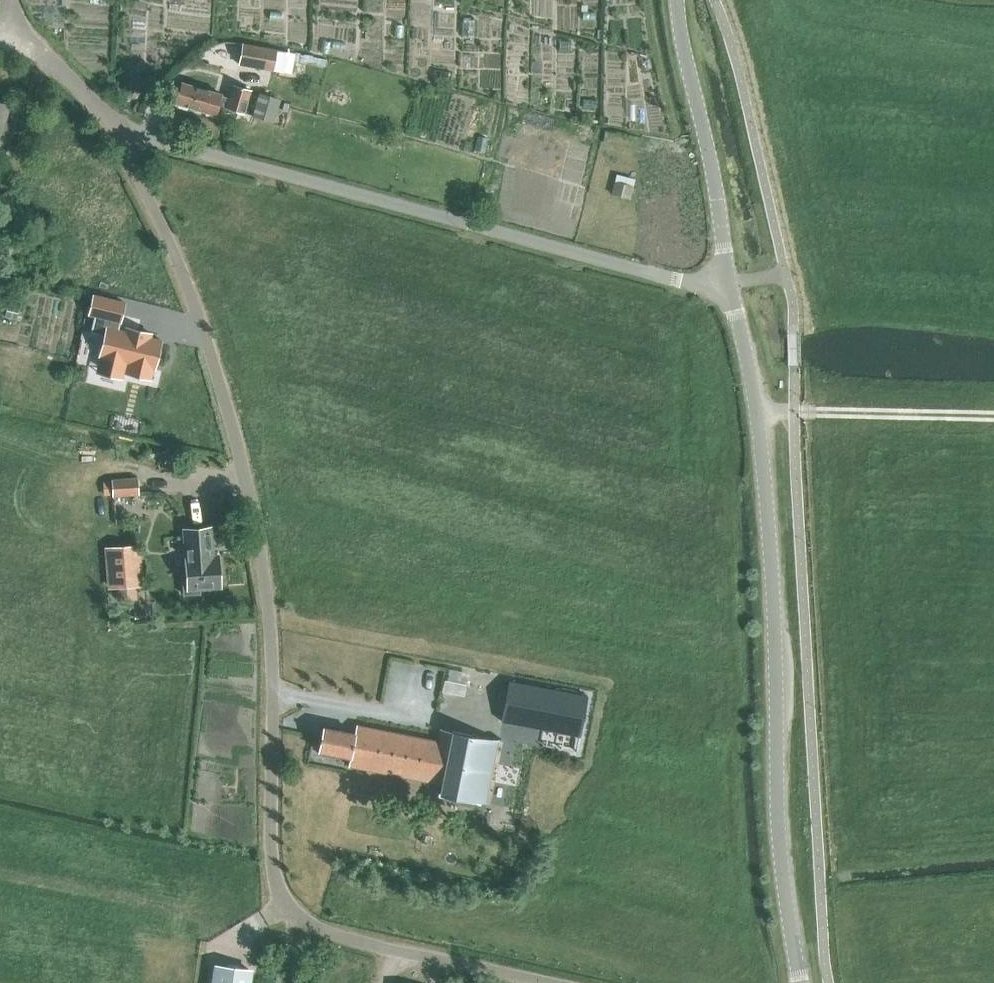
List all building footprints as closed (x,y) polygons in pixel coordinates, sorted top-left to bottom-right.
[(241,47),(238,63),(289,73),(292,56),(241,47)] [(181,81),(175,102),(215,114),(218,104),(226,106),(226,107),(243,112),(250,89),(232,84),(229,97),(221,95),(222,93),(181,81)] [(253,115),(268,120),(275,96),(260,92),(253,115)] [(8,147),(14,124),(5,121),(10,104),(0,101),(0,145),(8,147)] [(615,181),(611,193),(630,198),(633,186),(615,181)] [(93,294),(89,314),(95,315),(91,331),(104,335),(99,355),(100,356),(98,366),(123,372),(125,372),(150,378),(152,368),(154,369),(161,339),(150,337),(151,333),(135,329),(134,333),(125,331),(118,329),(124,302),(93,294)] [(9,305),(5,318),(17,321),(20,309),(9,305)] [(137,477),(113,479),(114,494),(138,492),(137,477)] [(104,494),(114,494),(113,481),(103,482),(104,494)] [(211,526),(183,528),(187,579),(182,579),(183,594),(200,593),(200,588),(220,586),(218,554),(213,555),(211,526)] [(144,588),(143,580),(140,548),(114,550),(106,551),(110,590),(118,590),(119,602),(138,601),(137,588),(144,588)] [(507,679),(505,691),(499,720),(580,736),(588,695),(507,679)] [(354,733),(322,727),(318,750),(351,757),(349,765),(441,783),(439,793),(486,803),(498,739),(439,729),(436,741),(356,725),(354,733)] [(249,969),(217,965),(215,982),(247,982),(249,969)]
